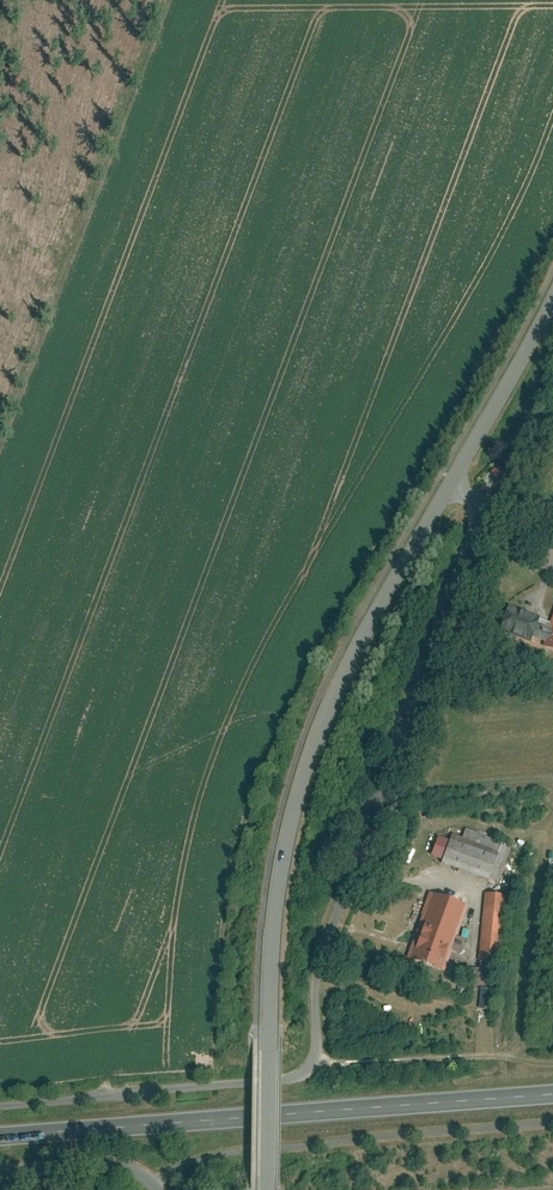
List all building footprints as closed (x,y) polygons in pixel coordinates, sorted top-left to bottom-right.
[(502,465),(493,473),(501,482),(510,474),(502,465)] [(536,618),(505,607),(497,630),(527,641),(529,637),(534,623),(536,618)] [(548,628),(543,642),(542,646),(552,650),(552,614),(548,628)] [(529,637),(543,642),(548,628),(534,623),(529,637)] [(441,860),(440,862),(494,882),(508,845),(465,829),(462,837),(450,833),(447,840),(441,860)] [(437,836),(430,856),(441,860),(447,840),(437,836)] [(466,905),(430,891),(404,957),(441,971),(466,905)] [(505,895),(484,893),(478,959),(499,961),(505,895)] [(492,990),(481,989),(479,1008),(491,1008),(492,990)]
